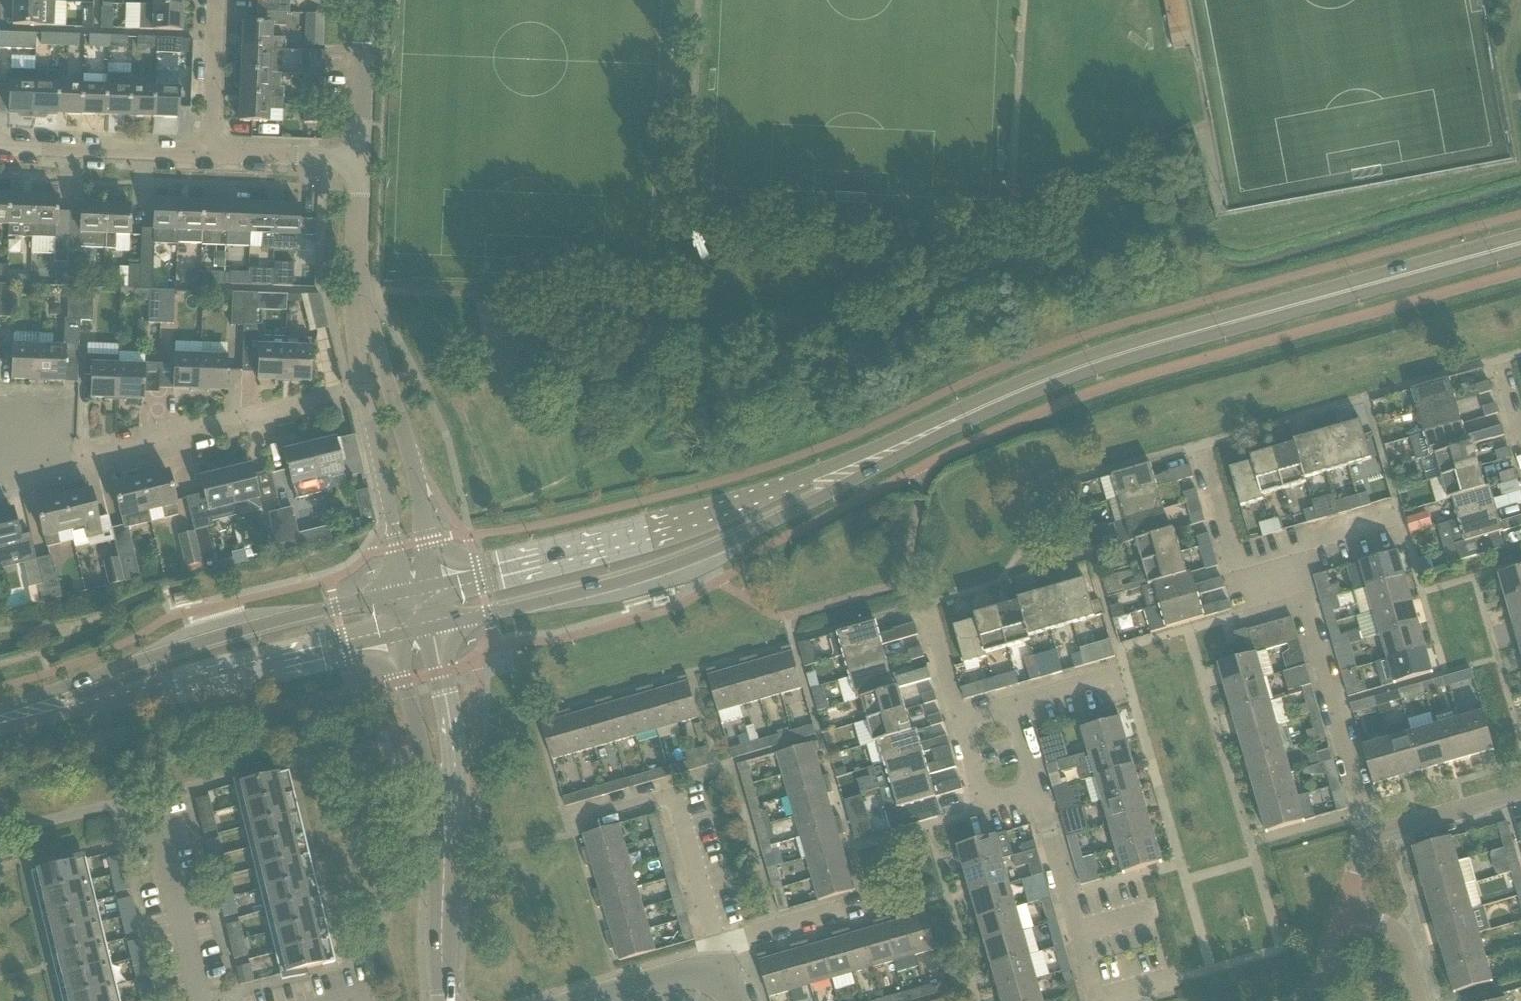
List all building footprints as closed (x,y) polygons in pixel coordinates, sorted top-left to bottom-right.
[(260,11),(260,12),(286,13),(286,0),(261,0),(260,11)] [(1177,43),(1183,43),(1181,28),(1185,27),(1184,22),(1191,21),(1189,0),(1171,0),(1177,43)] [(53,26),(54,2),(41,2),(13,1),(12,25),(39,26),(53,26)] [(111,29),(112,10),(112,4),(103,4),(103,10),(101,10),(101,29),(111,29)] [(180,30),(181,7),(152,6),(140,6),(140,29),(180,30)] [(93,9),(83,9),(82,28),(93,28),(93,9)] [(285,26),(286,13),(260,12),(260,11),(256,11),(255,25),(237,24),(235,27),(235,36),(237,39),(241,39),(240,49),(270,50),(281,50),(286,50),(286,40),(271,39),(271,25),(285,26)] [(306,31),(305,47),(325,47),(325,31),(306,31)] [(35,49),(36,34),(0,32),(0,48),(35,49)] [(59,45),(60,35),(41,34),(41,44),(59,45)] [(78,36),(60,35),(59,45),(78,46),(78,36)] [(108,47),(108,37),(90,36),(89,46),(108,47)] [(126,38),(108,37),(108,47),(126,47),(126,38)] [(156,49),(156,39),(139,38),(139,48),(156,49)] [(156,49),(155,54),(179,54),(180,40),(156,39),(156,49)] [(233,60),(232,73),(281,75),(281,50),(270,50),(240,49),(240,57),(236,57),(233,60)] [(304,75),(323,76),(324,52),(300,51),(300,74),(304,75)] [(32,118),(33,83),(34,71),(10,70),(8,111),(18,112),(18,116),(21,118),(32,118)] [(57,84),(58,84),(58,72),(47,71),(46,83),(33,83),(32,118),(44,119),(47,116),(47,113),(56,113),(57,84)] [(232,73),(232,84),(234,87),(239,87),(239,97),(283,99),(283,88),(280,88),(281,75),(232,73)] [(106,86),(105,115),(129,116),(130,87),(130,75),(106,74),(106,86)] [(322,99),(323,76),(304,75),(303,98),(322,99)] [(80,114),(82,85),(57,84),(56,113),(80,114)] [(105,115),(106,86),(82,85),(80,114),(105,115)] [(153,117),(154,88),(130,87),(129,116),(153,117)] [(177,88),(154,88),(153,117),(176,118),(177,88)] [(282,111),(283,99),(239,97),(238,121),(267,122),(268,110),(282,111)] [(321,124),(322,105),(304,105),(303,124),(321,124)] [(33,197),(32,238),(55,239),(55,254),(54,263),(56,264),(67,264),(68,264),(68,252),(69,213),(57,212),(58,198),(57,198),(55,195),(46,195),(44,198),(33,197)] [(9,196),(0,196),(0,225),(8,225),(9,196)] [(32,238),(33,197),(9,196),(8,225),(7,237),(32,238)] [(104,249),(106,205),(97,205),(95,202),(84,201),(81,204),(81,213),(69,213),(68,252),(80,252),(80,248),(104,249)] [(153,229),(152,244),(177,245),(179,202),(153,201),(153,229)] [(179,202),(177,245),(201,246),(202,203),(179,202)] [(225,247),(226,204),(202,203),(201,246),(225,247)] [(249,235),(250,205),(226,204),(225,247),(249,248),(249,235)] [(131,206),(106,205),(104,249),(115,249),(115,252),(129,252),(131,206)] [(273,236),(274,206),(250,205),(249,235),(261,235),(261,248),(273,249),(273,236)] [(299,220),(299,206),(274,206),(273,236),(298,237),(298,236),(316,236),(316,220),(299,220)] [(140,267),(139,291),(151,291),(151,290),(152,244),(153,229),(141,229),(141,267),(140,267)] [(20,241),(9,240),(9,252),(20,253),(20,241)] [(67,264),(56,264),(55,287),(60,287),(67,287),(67,264)] [(81,264),(68,264),(67,264),(67,287),(80,287),(81,264)] [(274,264),(274,287),(294,288),(295,264),(274,264)] [(139,291),(140,267),(129,267),(128,290),(139,291)] [(200,286),(200,275),(182,274),(181,285),(200,286)] [(31,276),(17,275),(17,284),(30,285),(31,276)] [(219,275),(200,275),(200,286),(219,286),(219,275)] [(248,287),(249,276),(230,275),(230,286),(248,287)] [(267,276),(249,276),(248,287),(267,287),(267,276)] [(15,285),(2,285),(1,318),(14,318),(15,285)] [(66,320),(65,341),(80,341),(80,320),(82,288),(69,287),(68,320),(66,320)] [(94,288),(82,288),(80,320),(93,321),(94,288)] [(161,323),(162,290),(151,290),(151,291),(149,323),(161,323)] [(175,291),(162,290),(161,323),(174,324),(175,291)] [(244,326),(245,294),(232,293),(231,326),(244,326)] [(244,326),(256,326),(257,294),(245,294),(244,326)] [(321,295),(307,295),(316,332),(329,329),(321,295)] [(243,349),(242,369),(258,370),(258,379),(283,380),(285,337),(259,337),(256,326),(244,326),(243,349)] [(312,344),(311,344),(311,338),(285,337),(283,380),(310,381),(312,344)] [(39,380),(40,348),(25,348),(25,344),(13,344),(12,379),(39,380)] [(54,349),(40,348),(39,380),(64,381),(66,345),(54,345),(54,349)] [(186,352),(174,352),(173,390),(198,391),(200,357),(186,356),(186,352)] [(215,358),(200,357),(198,391),(226,392),(227,354),(215,353),(215,358)] [(118,398),(119,366),(118,366),(118,357),(85,356),(85,373),(93,373),(92,397),(118,398)] [(146,363),(134,363),(134,367),(119,366),(118,398),(144,399),(146,363)] [(1456,401),(1450,380),(1449,379),(1411,390),(1417,412),(1456,401)] [(1491,392),(1488,382),(1476,386),(1479,396),(1491,392)] [(1462,423),(1460,415),(1456,401),(1417,412),(1423,435),(1462,423)] [(1483,408),(1486,418),(1498,415),(1495,404),(1483,408)] [(1361,421),(1351,424),(1338,427),(1349,467),(1372,460),(1361,421)] [(1423,435),(1411,438),(1418,461),(1434,456),(1473,444),(1473,445),(1505,436),(1502,427),(1466,437),(1462,423),(1423,435)] [(1349,467),(1338,427),(1316,434),(1327,473),(1349,467)] [(334,438),(309,444),(316,476),(322,475),(331,473),(332,477),(362,469),(354,434),(353,434),(358,457),(340,461),(334,438)] [(1327,473),(1316,434),(1293,440),(1294,445),(1304,480),(1305,479),(1327,473)] [(309,444),(284,450),(293,487),(296,501),(321,495),(320,490),(316,476),(309,444)] [(1477,457),(1473,445),(1473,444),(1434,456),(1441,478),(1480,467),(1477,457)] [(1304,480),(1294,445),(1272,451),(1284,490),(1306,483),(1305,479),(1304,480)] [(1508,449),(1495,452),(1498,462),(1511,459),(1508,449)] [(1284,490),(1272,451),(1250,457),(1251,462),(1262,501),(1264,501),(1262,496),(1284,490)] [(1262,501),(1251,462),(1229,469),(1240,508),(1262,501)] [(250,465),(225,471),(232,503),(247,500),(248,504),(259,502),(253,476),(250,465)] [(1112,476),(1112,477),(1119,499),(1157,488),(1192,478),(1189,467),(1168,472),(1169,474),(1154,479),(1150,465),(1112,476)] [(1486,488),(1483,480),(1480,467),(1441,478),(1447,501),(1452,500),(1486,490),(1491,488),(1490,487),(1486,488)] [(203,495),(186,499),(194,531),(195,533),(202,564),(215,561),(204,515),(220,511),(219,506),(232,503),(225,471),(199,477),(203,495)] [(1502,474),(1504,485),(1517,481),(1514,471),(1502,474)] [(168,473),(140,480),(148,511),(161,508),(164,520),(178,517),(168,473)] [(140,480),(113,486),(119,510),(123,526),(124,530),(128,529),(138,527),(135,515),(148,511),(140,480)] [(1163,510),(1157,488),(1119,499),(1125,521),(1163,510)] [(1497,510),(1491,488),(1486,490),(1452,500),(1458,521),(1497,510)] [(375,521),(367,489),(355,492),(363,524),(375,521)] [(1196,490),(1195,490),(1183,493),(1186,503),(1198,500),(1196,490)] [(112,529),(100,532),(90,492),(63,499),(70,530),(74,547),(88,544),(87,539),(101,535),(103,543),(114,541),(115,540),(112,529)] [(1508,496),(1511,506),(1520,503),(1520,494),(1520,492),(1508,496)] [(1367,494),(1358,497),(1361,509),(1371,506),(1367,494)] [(1361,509),(1358,497),(1348,499),(1351,511),(1361,509)] [(56,533),(70,530),(63,499),(36,505),(47,548),(59,545),(56,533)] [(1323,506),(1314,509),(1317,521),(1327,518),(1323,506)] [(292,507),(279,511),(287,544),(300,540),(292,507)] [(1317,521),(1314,509),(1303,512),(1306,524),(1317,521)] [(1410,516),(1415,531),(1437,524),(1432,509),(1410,516)] [(0,514),(0,546),(4,545),(7,557),(23,553),(13,510),(0,514)] [(1169,531),(1163,510),(1125,521),(1131,544),(1136,542),(1170,533),(1169,532),(1174,531),(1174,529),(1169,531)] [(1520,527),(1520,517),(1500,523),(1497,510),(1458,521),(1448,524),(1460,562),(1504,549),(1499,534),(1520,527)] [(287,544),(279,511),(267,513),(275,546),(287,544)] [(1190,515),(1193,526),(1205,522),(1202,512),(1190,515)] [(1279,519),(1268,522),(1272,534),(1283,531),(1279,519)] [(1272,534),(1268,522),(1259,524),(1263,537),(1272,534)] [(1181,553),(1178,543),(1174,531),(1169,532),(1170,533),(1136,542),(1142,565),(1176,555),(1176,554),(1181,553)] [(195,533),(179,537),(182,552),(186,568),(202,564),(195,533)] [(1196,537),(1199,548),(1211,544),(1208,534),(1196,537)] [(1359,564),(1366,587),(1366,589),(1406,577),(1399,552),(1359,564)] [(1187,574),(1184,565),(1181,553),(1176,554),(1176,555),(1142,565),(1149,587),(1153,585),(1187,576),(1187,575),(1191,573),(1191,572),(1187,574)] [(134,555),(118,559),(124,583),(138,580),(140,579),(134,555)] [(50,556),(36,559),(47,602),(63,598),(59,582),(57,573),(55,574),(50,556)] [(1215,556),(1203,560),(1206,570),(1218,567),(1215,556)] [(36,559),(23,562),(28,581),(34,605),(47,602),(36,559)] [(118,559),(103,562),(105,571),(108,587),(124,583),(118,559)] [(1505,599),(1520,595),(1520,568),(1498,575),(1505,599)] [(1149,587),(1143,588),(1149,610),(1193,597),(1198,596),(1195,586),(1191,573),(1187,575),(1187,576),(1153,585),(1149,587)] [(1326,573),(1323,574),(1313,577),(1318,593),(1320,602),(1337,597),(1337,596),(1342,594),(1339,584),(1330,586),(1326,573)] [(1413,601),(1406,577),(1366,589),(1373,612),(1413,601)] [(1221,578),(1195,586),(1198,596),(1224,588),(1221,578)] [(1084,579),(1062,586),(1073,624),(1096,618),(1084,579)] [(1073,624),(1062,586),(1040,592),(1051,631),(1073,624)] [(1051,631),(1040,592),(1016,599),(1018,603),(1019,603),(1029,637),(1030,637),(1051,631)] [(1505,599),(1512,623),(1520,620),(1520,595),(1505,599)] [(1149,610),(1146,611),(1152,633),(1165,629),(1230,611),(1227,600),(1201,608),(1198,596),(1193,597),(1149,610)] [(1419,625),(1413,601),(1373,612),(1380,636),(1419,625)] [(1019,603),(1018,603),(996,609),(1007,648),(1031,641),(1030,637),(1029,637),(1019,603)] [(1332,607),(1323,610),(1327,626),(1336,623),(1332,609),(1332,607)] [(1007,648),(996,609),(974,616),(975,621),(976,620),(986,655),(986,654),(1007,648)] [(1292,618),(1280,621),(1287,645),(1299,642),(1292,618)] [(976,620),(975,621),(953,627),(964,666),(988,659),(986,654),(986,655),(976,620)] [(1512,623),(1519,647),(1520,646),(1520,620),(1512,623)] [(1287,645),(1280,621),(1269,625),(1276,649),(1287,645)] [(880,637),(876,623),(876,622),(829,636),(836,659),(882,645),(883,646),(918,636),(915,626),(894,632),(895,633),(880,637)] [(1340,637),(1336,623),(1327,626),(1332,642),(1341,639),(1340,637)] [(1276,649),(1269,625),(1257,628),(1264,652),(1269,651),(1276,649)] [(1426,649),(1419,625),(1380,636),(1386,660),(1426,649)] [(1264,652),(1257,628),(1246,631),(1253,655),(1257,653),(1257,654),(1264,652)] [(1253,655),(1246,631),(1246,630),(1233,634),(1240,658),(1253,655)] [(1099,643),(1079,649),(1081,655),(1084,667),(1095,664),(1116,658),(1110,640),(1109,641),(1099,643)] [(798,644),(801,656),(814,652),(812,646),(808,642),(798,644)] [(882,645),(844,656),(850,679),(884,668),(888,667),(883,646),(882,645)] [(783,655),(771,658),(782,695),(803,689),(790,646),(781,649),(783,655)] [(924,658),(922,648),(910,652),(912,661),(924,658)] [(1433,674),(1426,649),(1386,660),(1375,663),(1382,689),(1433,674)] [(1305,666),(1301,650),(1292,653),(1296,668),(1305,666)] [(1041,679),(1063,673),(1057,651),(1035,657),(1041,679)] [(1276,674),(1269,651),(1264,652),(1257,654),(1257,653),(1253,655),(1240,658),(1217,665),(1224,689),(1264,678),(1276,674)] [(1350,670),(1346,654),(1336,657),(1341,673),(1342,673),(1350,670)] [(1084,667),(1081,655),(1071,657),(1075,670),(1084,667)] [(782,695),(771,658),(759,662),(757,656),(748,658),(760,701),(782,695)] [(1041,679),(1035,657),(1024,660),(1030,682),(1041,679)] [(760,701),(748,658),(739,661),(741,667),(729,670),(739,708),(760,701)] [(1312,690),(1305,666),(1296,668),(1297,669),(1284,672),(1289,691),(1302,687),(1304,692),(1312,690)] [(892,680),(892,679),(888,667),(884,668),(850,679),(857,701),(861,700),(895,691),(900,689),(931,681),(928,670),(892,680)] [(716,668),(706,670),(718,714),(739,708),(729,670),(717,674),(716,668)] [(1357,695),(1354,685),(1360,683),(1356,669),(1350,670),(1342,673),(1341,673),(1348,698),(1348,697),(1357,695)] [(1458,684),(1474,679),(1471,671),(1455,675),(1458,684)] [(679,684),(668,687),(678,725),(699,719),(687,676),(677,678),(679,684)] [(1002,677),(993,680),(996,692),(1006,689),(1002,677)] [(1271,702),(1264,678),(1224,689),(1231,713),(1271,702)] [(996,692),(993,680),(983,682),(986,694),(996,692)] [(1442,689),(1439,680),(1423,684),(1425,693),(1442,689)] [(1425,693),(1423,684),(1407,689),(1410,698),(1425,693)] [(678,725),(668,687),(655,691),(653,685),(645,688),(657,731),(678,725)] [(812,689),(819,711),(830,708),(824,686),(812,689)] [(657,731),(645,688),(635,690),(637,696),(626,700),(636,737),(657,731)] [(906,711),(903,701),(900,689),(895,691),(861,700),(868,723),(901,713),(901,712),(906,711)] [(1399,691),(1375,698),(1378,707),(1380,715),(1393,711),(1391,703),(1401,700),(1399,691)] [(925,706),(937,703),(934,692),(922,696),(925,706)] [(636,737),(626,700),(614,703),(612,697),(603,700),(615,743),(636,737)] [(1314,698),(1306,700),(1310,715),(1319,713),(1314,698)] [(1375,698),(1359,703),(1361,712),(1378,707),(1375,698)] [(615,743),(603,700),(594,702),(596,708),(584,712),(594,749),(615,743)] [(1278,726),(1271,702),(1231,713),(1238,737),(1278,726)] [(594,749),(584,712),(572,715),(570,709),(561,712),(573,755),(594,749)] [(1128,743),(1120,718),(1119,718),(1117,709),(1092,715),(1095,725),(1082,729),(1087,748),(1089,754),(1128,743)] [(912,732),(909,723),(906,711),(901,712),(901,713),(868,723),(874,744),(879,743),(912,733),(917,732),(917,731),(912,732)] [(573,755),(561,712),(552,714),(554,720),(542,724),(552,761),(573,755)] [(1483,712),(1459,719),(1470,758),(1494,751),(1483,712)] [(1317,741),(1326,738),(1319,713),(1310,715),(1317,741)] [(929,718),(931,728),(943,725),(941,715),(929,718)] [(1470,758),(1459,719),(1435,726),(1446,765),(1470,758)] [(1284,750),(1278,726),(1238,737),(1245,761),(1284,750)] [(1446,765),(1435,726),(1411,733),(1422,772),(1446,765)] [(808,728),(791,732),(794,741),(810,737),(808,728)] [(794,741),(791,732),(776,737),(778,746),(794,741)] [(921,744),(917,732),(912,733),(879,743),(885,765),(924,754),(950,747),(947,737),(921,744)] [(1411,733),(1387,740),(1398,779),(1422,772),(1411,733)] [(1048,739),(1040,741),(1039,741),(1044,758),(1053,755),(1048,739)] [(766,740),(750,744),(753,754),(769,749),(766,740)] [(1398,779),(1387,740),(1362,747),(1374,786),(1398,779)] [(818,742),(776,755),(782,775),(818,765),(815,754),(821,752),(818,742)] [(1128,743),(1089,754),(1058,762),(1061,773),(1078,769),(1082,782),(1096,778),(1134,767),(1128,743)] [(753,754),(750,744),(734,749),(737,758),(753,754)] [(1329,749),(1316,753),(1320,764),(1324,763),(1324,764),(1333,761),(1329,749)] [(1291,773),(1284,750),(1245,761),(1252,785),(1291,773)] [(930,777),(956,769),(953,759),(927,766),(924,754),(885,765),(868,770),(869,777),(857,781),(861,796),(892,787),(930,777)] [(704,758),(689,762),(692,771),(707,767),(704,758)] [(1337,778),(1333,761),(1324,764),(1329,780),(1337,778)] [(675,776),(692,771),(689,762),(672,767),(675,776)] [(822,778),(818,765),(782,775),(788,796),(830,784),(828,776),(822,778)] [(1141,791),(1134,767),(1096,778),(1103,801),(1141,791)] [(663,769),(647,774),(650,783),(665,779),(663,769)] [(752,784),(748,769),(739,771),(743,787),(752,784)] [(238,784),(234,785),(234,786),(240,785),(245,805),(293,793),(290,781),(287,781),(286,774),(288,773),(288,772),(238,784)] [(1298,798),(1291,773),(1252,785),(1259,810),(1298,798)] [(633,788),(650,783),(647,774),(631,779),(633,788)] [(898,808),(885,812),(891,832),(937,819),(932,800),(962,791),(959,781),(933,788),(930,777),(892,787),(898,808)] [(623,791),(621,781),(605,786),(608,795),(623,791)] [(757,801),(752,784),(743,787),(748,803),(757,801)] [(833,793),(830,784),(788,796),(794,817),(830,807),(827,795),(833,793)] [(592,800),(608,795),(605,786),(589,791),(592,800)] [(1057,805),(1066,803),(1062,787),(1053,790),(1057,805)] [(1148,814),(1141,791),(1103,801),(1110,825),(1148,814)] [(293,793),(245,805),(250,826),(296,815),(294,807),(296,806),(293,793)] [(582,803),(579,793),(563,798),(565,807),(582,803)] [(1347,810),(1342,794),(1333,796),(1338,812),(1347,810)] [(1310,795),(1298,798),(1259,810),(1266,834),(1317,819),(1310,795)] [(209,796),(195,799),(197,808),(211,804),(209,796)] [(213,813),(211,804),(197,808),(199,816),(213,813)] [(834,819),(830,807),(794,817),(800,838),(842,826),(840,817),(834,819)] [(760,810),(751,813),(755,829),(764,826),(760,810)] [(215,822),(213,813),(199,816),(201,825),(215,822)] [(659,814),(649,817),(653,833),(663,830),(659,814)] [(1155,838),(1148,814),(1110,825),(1117,849),(1155,838)] [(296,815),(250,826),(255,847),(303,835),(300,823),(298,823),(296,815)] [(867,817),(850,822),(855,841),(872,836),(867,817)] [(1067,838),(1076,835),(1071,819),(1062,822),(1067,838)] [(217,830),(215,822),(201,825),(204,834),(217,830)] [(1507,822),(1498,824),(1502,839),(1511,837),(1507,822)] [(625,846),(619,825),(583,835),(586,848),(580,849),(583,858),(625,846)] [(769,842),(764,826),(755,829),(760,845),(769,842)] [(845,835),(842,826),(800,838),(806,859),(842,849),(838,837),(845,835)] [(303,835),(255,847),(260,868),(306,857),(304,849),(306,848),(303,835)] [(1076,835),(1067,838),(1072,854),(1080,851),(1076,835)] [(957,847),(964,871),(1003,859),(996,836),(957,847)] [(219,838),(205,841),(207,849),(221,846),(219,838)] [(1162,862),(1155,838),(1117,849),(1124,873),(1162,862)] [(1413,849),(1420,873),(1458,863),(1451,838),(1413,849)] [(666,840),(656,843),(660,859),(670,856),(666,840)] [(1035,841),(1022,845),(1024,854),(1038,851),(1035,842),(1035,841)] [(223,854),(221,846),(207,849),(209,858),(223,854)] [(625,846),(583,858),(585,868),(591,866),(595,877),(631,867),(625,846)] [(845,861),(842,849),(806,859),(812,880),(854,868),(852,859),(845,861)] [(776,866),(772,852),(763,855),(767,869),(776,866)] [(225,863),(223,854),(209,858),(211,866),(225,863)] [(1517,854),(1507,857),(1511,873),(1520,870),(1520,869),(1517,854)] [(123,864),(121,856),(108,859),(110,867),(123,864)] [(675,872),(670,856),(660,859),(665,874),(675,872)] [(306,857),(260,868),(266,889),(314,877),(310,865),(308,865),(306,857)] [(91,880),(86,858),(32,871),(33,879),(39,877),(43,892),(91,880)] [(1009,883),(1003,859),(964,871),(971,894),(1009,883)] [(1465,886),(1477,883),(1470,859),(1458,863),(1420,873),(1427,897),(1465,886)] [(1041,862),(1031,864),(1034,875),(1044,873),(1041,862)] [(227,871),(225,863),(211,866),(213,874),(227,871)] [(125,872),(123,864),(110,867),(112,876),(125,872)] [(781,884),(776,866),(767,869),(772,886),(781,884)] [(1316,874),(1314,866),(1303,869),(1306,877),(1316,874)] [(637,888),(631,867),(595,877),(598,889),(592,891),(595,900),(637,888)] [(1081,886),(1090,883),(1085,867),(1076,870),(1081,886)] [(857,876),(854,868),(812,880),(818,901),(854,890),(851,877),(857,876)] [(1511,873),(1516,888),(1520,886),(1520,870),(1511,873)] [(127,881),(125,872),(112,876),(114,884),(127,881)] [(1049,890),(1044,873),(1034,875),(1039,893),(1049,890)] [(314,877),(266,889),(271,910),(316,899),(314,891),(317,890),(314,877)] [(96,901),(91,880),(43,892),(46,906),(41,908),(42,914),(96,901)] [(229,880),(215,883),(217,891),(231,888),(229,880)] [(129,889),(127,881),(114,884),(117,892),(129,889)] [(682,898),(678,882),(668,884),(673,901),(682,898)] [(1016,907),(1009,883),(971,894),(978,918),(1016,907)] [(1472,910),(1465,886),(1427,897),(1434,921),(1472,910)] [(233,897),(231,888),(217,891),(219,900),(233,897)] [(644,909),(637,888),(595,900),(598,909),(603,907),(607,920),(644,909)] [(788,910),(784,894),(775,897),(779,912),(788,910)] [(133,906),(131,897),(118,900),(120,909),(133,906)] [(235,905),(233,897),(219,900),(221,908),(235,905)] [(687,913),(682,898),(673,901),(677,916),(687,913)] [(316,899),(271,910),(276,931),(324,919),(321,906),(318,907),(316,899)] [(101,922),(96,901),(42,914),(44,921),(49,919),(53,934),(101,922)] [(237,914),(235,905),(221,908),(223,917),(237,914)] [(135,914),(133,906),(120,909),(122,917),(135,914)] [(1058,921),(1053,906),(1044,908),(1048,924),(1058,921)] [(924,907),(914,910),(916,916),(905,919),(915,955),(936,949),(924,907)] [(1023,931),(1016,907),(978,918),(985,942),(1023,931)] [(650,930),(644,909),(607,920),(610,931),(604,933),(607,942),(650,930)] [(1479,933),(1472,910),(1434,921),(1441,945),(1479,933)] [(138,923),(135,914),(122,917),(124,926),(138,923)] [(915,955),(905,919),(892,923),(891,917),(882,919),(894,961),(915,955)] [(324,919),(276,931),(281,952),(327,941),(325,932),(327,932),(324,919)] [(894,961),(882,919),(873,922),(874,928),(863,931),(873,967),(894,961)] [(1062,938),(1058,921),(1048,924),(1053,941),(1062,938)] [(106,943),(101,922),(53,934),(56,949),(51,950),(52,956),(106,943)] [(239,922),(225,925),(228,933),(241,930),(239,922)] [(140,931),(138,923),(124,926),(127,934),(140,931)] [(695,940),(690,924),(680,927),(685,943),(695,940)] [(873,967),(863,931),(851,935),(849,929),(840,931),(852,973),(873,967)] [(243,938),(241,930),(228,933),(230,942),(243,938)] [(656,951),(650,930),(607,942),(610,950),(615,949),(619,962),(656,951)] [(852,973),(840,931),(832,934),(833,940),(821,943),(832,979),(852,973)] [(1030,955),(1023,931),(985,942),(991,966),(1030,955)] [(1486,958),(1479,933),(1441,945),(1447,969),(1486,958)] [(245,947),(243,938),(230,942),(232,950),(245,947)] [(144,948),(142,939),(129,942),(131,951),(144,948)] [(832,979),(821,943),(810,947),(808,940),(798,943),(811,986),(832,979)] [(286,972),(280,974),(281,975),(285,974),(334,962),(331,948),(329,949),(327,941),(281,952),(286,972)] [(111,964),(106,943),(52,956),(54,962),(59,961),(63,976),(111,964)] [(811,986),(798,943),(790,946),(792,952),(779,955),(790,992),(811,986)] [(247,955),(245,947),(232,950),(234,959),(247,955)] [(146,956),(144,948),(131,951),(133,959),(146,956)] [(790,992),(779,955),(768,959),(766,953),(757,955),(769,998),(790,992)] [(1072,970),(1067,954),(1058,956),(1062,972),(1072,970)] [(1037,979),(1030,955),(991,966),(998,990),(1037,979)] [(148,964),(146,956),(133,959),(135,967),(148,964)] [(1493,982),(1486,958),(1447,969),(1454,993),(1493,982)] [(116,986),(111,964),(63,976),(67,991),(61,992),(62,999),(116,986)] [(150,973),(148,964),(135,967),(137,976),(150,973)] [(250,964),(236,967),(238,976),(252,972),(250,964)] [(1076,985),(1072,970),(1062,972),(1067,988),(1076,985)] [(254,981),(252,972),(238,976),(240,984),(254,981)] [(1037,979),(998,990),(1002,1000),(1043,1000),(1037,979)] [(154,990),(152,981),(139,984),(141,993),(154,990)] [(940,983),(924,987),(927,996),(943,992),(940,983)] [(116,986),(62,999),(63,1000),(120,1000),(116,986)] [(927,996),(924,987),(908,992),(911,1000),(927,996)] [(154,990),(141,993),(143,1000),(156,998),(154,990)]
